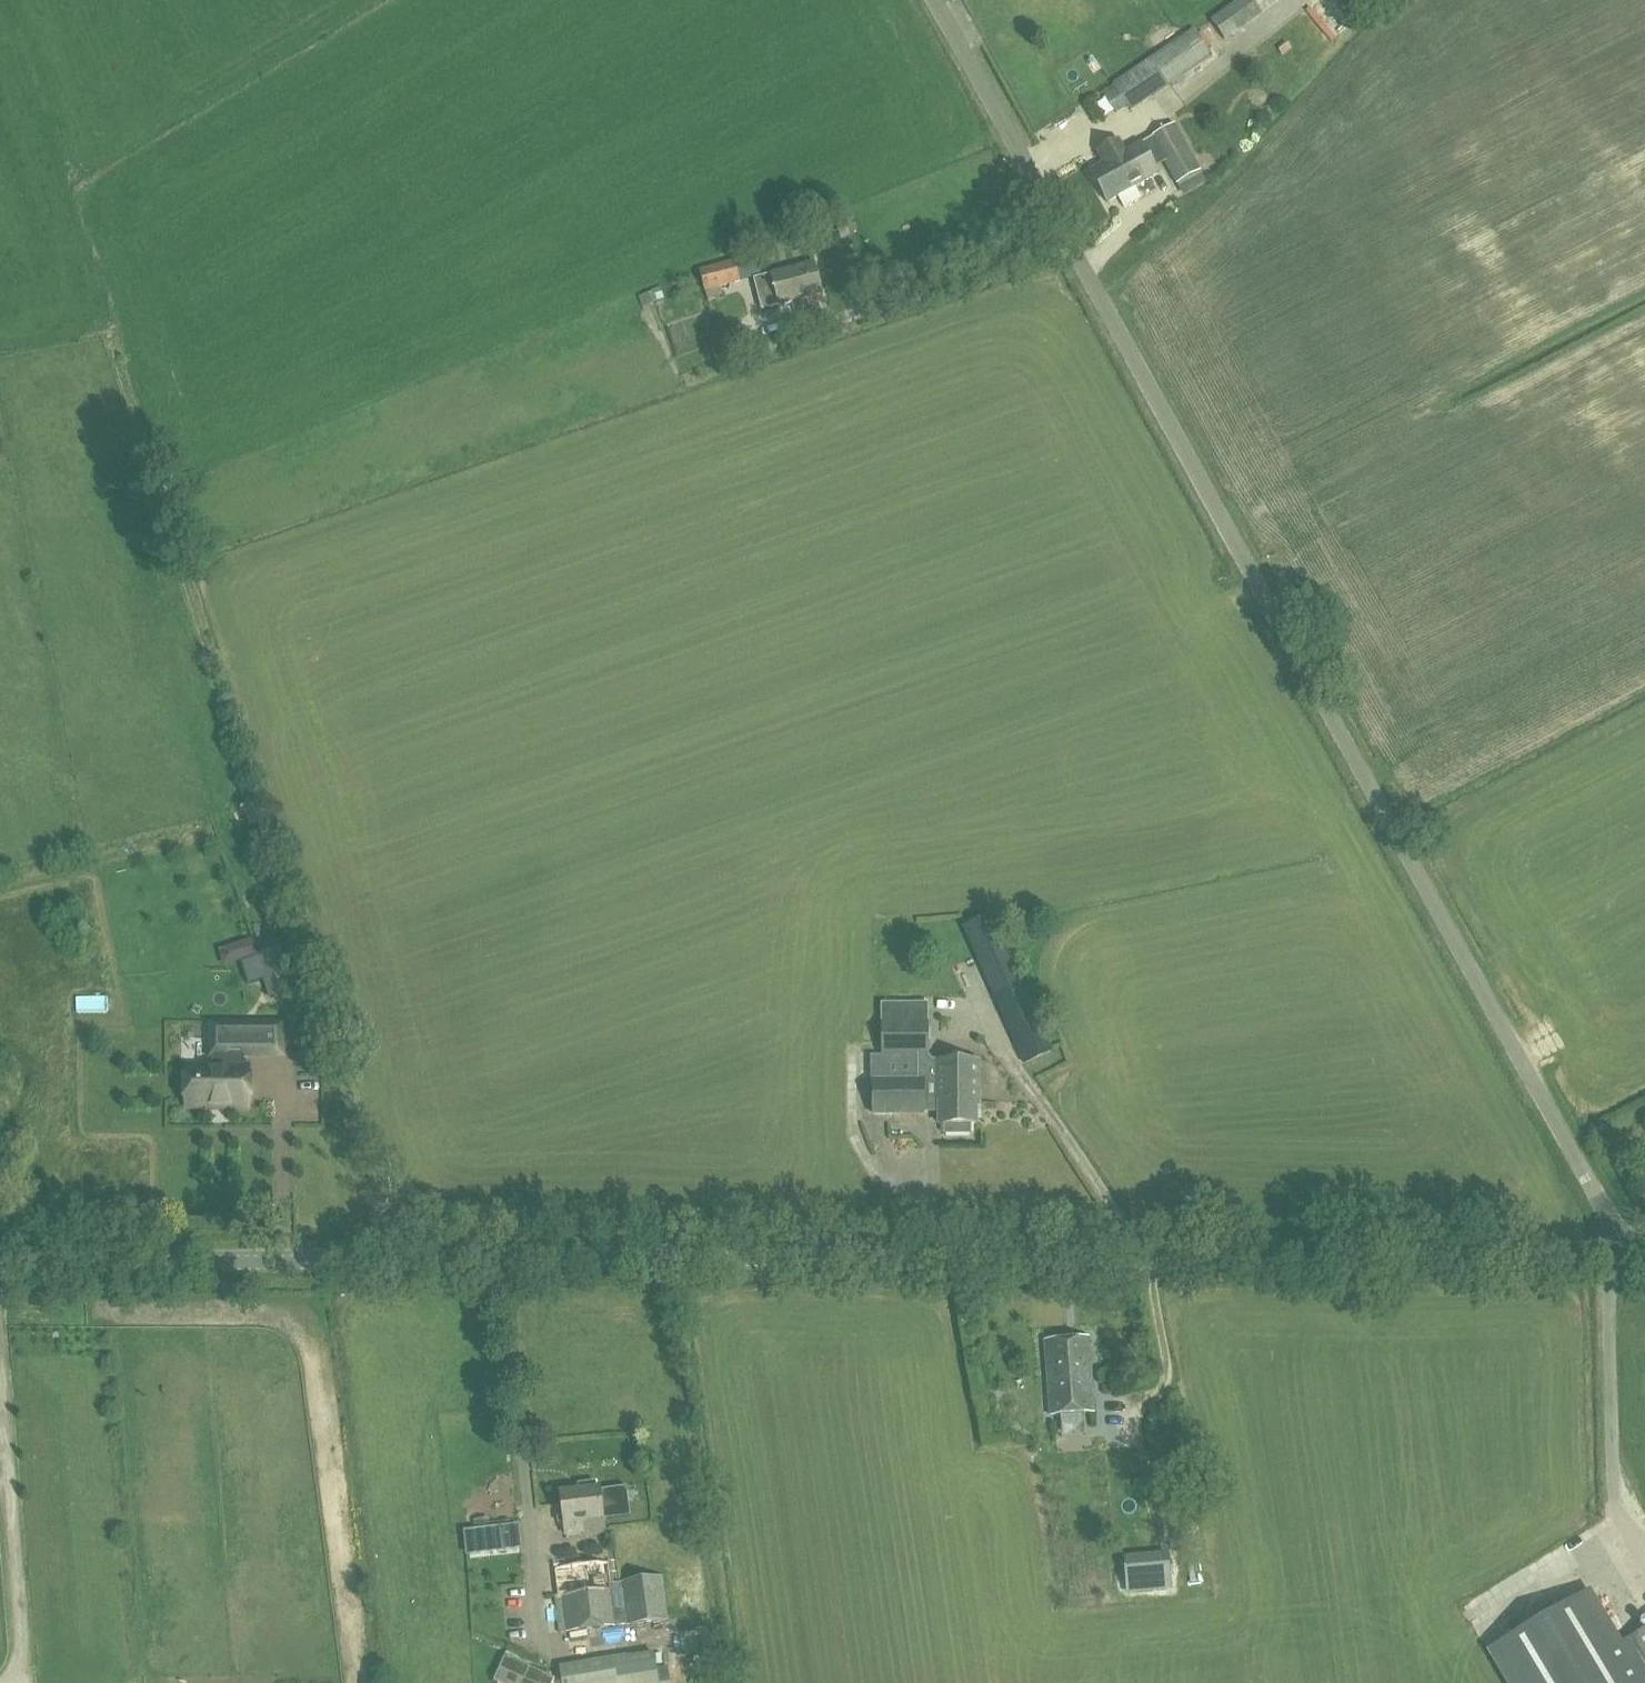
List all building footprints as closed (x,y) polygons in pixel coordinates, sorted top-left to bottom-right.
[(1261,14),(1251,0),(1237,0),(1209,18),(1225,40),(1261,14)] [(1354,14),(1370,0),(1342,0),(1354,14)] [(1130,110),(1170,83),(1173,87),(1185,79),(1182,75),(1205,61),(1212,55),(1194,28),(1150,57),(1112,82),(1115,87),(1103,95),(1115,113),(1127,105),(1130,110)] [(1175,124),(1151,137),(1154,141),(1164,159),(1180,187),(1203,174),(1175,124)] [(1140,142),(1126,150),(1119,138),(1096,152),(1102,163),(1089,171),(1107,202),(1158,173),(1153,166),(1164,159),(1154,141),(1143,147),(1140,142)] [(741,282),(741,280),(759,275),(753,254),(698,269),(704,292),(741,282)] [(778,306),(821,295),(813,262),(769,273),(770,274),(753,278),(761,309),(778,305),(778,306)] [(1021,1061),(1050,1048),(992,916),(963,929),(1021,1061)] [(277,950),(255,957),(269,998),(290,992),(277,950)] [(882,1055),(908,1055),(918,1055),(918,1079),(873,1079),(873,1113),(923,1113),(923,1108),(938,1108),(938,1122),(944,1122),(944,1135),(957,1135),(957,1060),(935,1060),(935,1062),(927,1062),(927,1020),(882,1020),(882,1055)] [(226,1052),(213,1052),(213,1068),(188,1068),(188,1106),(211,1106),(211,1104),(247,1104),(247,1068),(244,1068),(244,1055),(282,1055),(282,1024),(226,1024),(226,1052)] [(979,1060),(957,1060),(957,1135),(968,1135),(968,1132),(970,1132),(970,1122),(976,1122),(976,1107),(979,1107),(979,1060)] [(888,1138),(912,1138),(912,1127),(889,1127),(888,1138)] [(1050,1413),(1093,1410),(1088,1335),(1044,1338),(1050,1413)] [(1043,1409),(1044,1389),(1033,1388),(1033,1409),(1043,1409)] [(598,1488),(595,1489),(594,1483),(578,1485),(578,1490),(561,1492),(563,1508),(557,1509),(559,1524),(564,1523),(566,1537),(584,1535),(583,1523),(602,1521),(598,1488)] [(468,1554),(480,1552),(477,1527),(465,1528),(468,1554)] [(1120,1542),(1123,1555),(1091,1562),(1097,1593),(1145,1583),(1136,1538),(1120,1542)] [(1168,1551),(1152,1552),(1156,1590),(1172,1588),(1168,1551)] [(554,1568),(555,1580),(557,1594),(561,1594),(565,1631),(666,1619),(661,1577),(610,1583),(607,1562),(554,1568)] [(1587,1593),(1491,1649),(1511,1682),(1644,1682),(1644,1629),(1618,1645),(1587,1593)] [(655,1666),(653,1653),(561,1667),(563,1682),(657,1682),(655,1666)] [(504,1664),(495,1682),(548,1682),(504,1664)]
